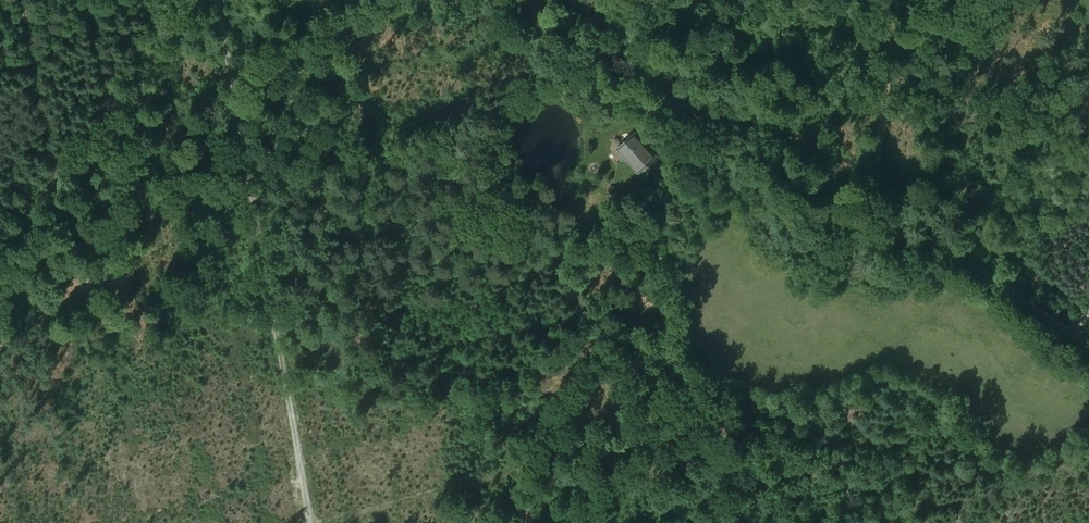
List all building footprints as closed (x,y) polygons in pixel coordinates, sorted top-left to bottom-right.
[(635,132),(617,148),(639,173),(657,157),(635,132)]
